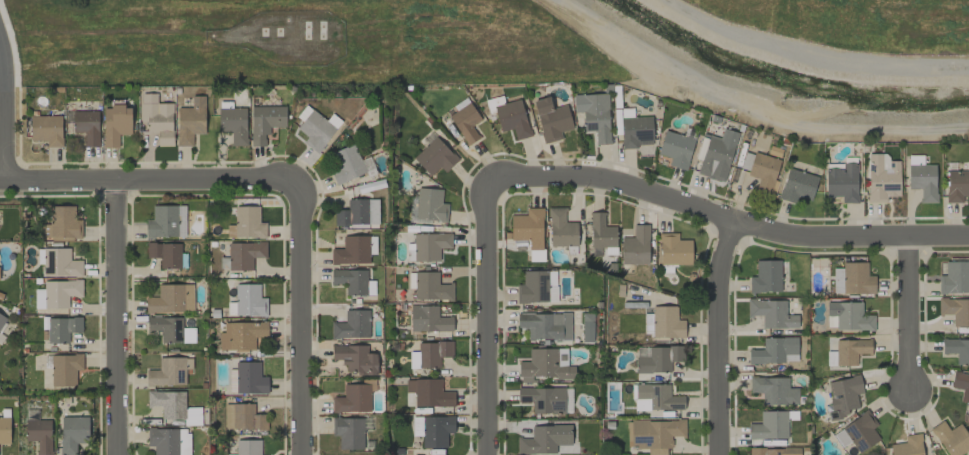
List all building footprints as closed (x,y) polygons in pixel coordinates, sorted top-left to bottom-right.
[(172,103),(157,103),(157,93),(140,93),(140,122),(146,122),(146,132),(157,132),(157,146),(172,146),(172,103)] [(573,95),(573,113),(583,112),(583,132),(594,131),(595,145),(609,144),(607,94),(573,95)] [(192,146),(192,133),(204,134),(205,96),(191,95),(191,108),(177,107),(176,146),(192,146)] [(533,101),(543,143),(561,139),(560,132),(572,129),(566,104),(551,108),(549,97),(533,101)] [(500,132),(512,129),(515,140),(529,137),(521,100),(494,106),(500,132)] [(471,127),(481,119),(468,102),(447,117),(468,145),(479,137),(471,127)] [(267,126),(285,127),(285,106),(251,106),(250,146),(266,147),(267,126)] [(131,134),(132,107),(103,107),(102,147),(118,147),(118,134),(131,134)] [(245,146),(246,108),(218,107),(218,131),(231,131),(231,145),(245,146)] [(296,129),(307,137),(302,143),(317,154),(341,121),(331,114),(326,121),(311,109),(296,129)] [(621,149),(637,149),(637,156),(652,155),(651,116),(632,117),(632,109),(613,109),(614,120),(620,119),(621,149)] [(84,147),(99,147),(99,111),(72,111),(73,132),(84,132),(84,147)] [(61,115),(29,116),(30,141),(46,140),(46,147),(62,147),(61,115)] [(724,182),(737,132),(722,128),(720,138),(708,135),(697,175),(724,182)] [(668,165),(685,171),(694,140),(664,130),(657,154),(670,158),(668,165)] [(412,158),(430,176),(439,167),(444,173),(458,160),(435,136),(412,158)] [(338,184),(365,173),(366,177),(375,173),(368,158),(360,161),(352,144),(325,155),(338,184)] [(747,175),(758,179),(754,191),(770,196),(781,161),(754,152),(747,175)] [(899,161),(887,161),(887,154),(868,154),(867,202),(885,202),(886,196),(899,197),(899,161)] [(825,197),(841,196),(841,203),(857,203),(856,163),(842,163),(842,168),(825,168),(825,197)] [(907,165),(908,189),(920,189),(920,203),(936,203),(935,165),(907,165)] [(809,205),(817,177),(787,168),(779,196),(809,205)] [(946,202),(962,202),(962,196),(968,196),(968,171),(946,171),(946,202)] [(416,220),(447,221),(447,204),(441,204),(442,189),(417,189),(416,220)] [(378,199),(347,199),(347,210),(334,210),(334,225),(378,225),(378,199)] [(145,237),(186,236),(185,205),(152,206),(152,219),(145,219),(145,237)] [(82,220),(74,219),(74,206),(50,206),(49,239),(81,240),(82,220)] [(258,206),(234,206),(234,225),(226,225),(227,238),(265,238),(265,222),(259,222),(258,206)] [(564,207),(549,207),(549,246),(577,246),(577,222),(565,222),(564,207)] [(510,215),(510,240),(528,240),(528,249),(543,249),(542,208),(525,208),(526,215),(510,215)] [(591,247),(616,247),(616,226),(604,226),(603,212),(589,212),(591,247)] [(648,264),(648,225),(633,224),(633,237),(621,237),(620,264),(648,264)] [(451,233),(413,234),(413,245),(407,245),(407,261),(440,260),(439,248),(451,248),(451,233)] [(677,233),(659,233),(659,265),(691,265),(691,240),(677,240),(677,233)] [(368,235),(342,236),(342,248),(330,249),(330,264),(368,263),(368,235)] [(266,243),(228,242),(228,270),(252,270),(252,258),(266,258),(266,243)] [(146,258),(160,258),(160,269),(180,268),(180,243),(146,243),(146,258)] [(82,260),(70,260),(70,248),(42,248),(42,275),(82,276),(82,260)] [(528,251),(529,262),(544,261),(543,250),(528,251)] [(780,260),(755,261),(755,276),(749,276),(749,292),(780,292),(780,260)] [(968,293),(968,262),(945,261),(944,276),(938,275),(938,293),(968,293)] [(832,268),(833,294),(874,293),(874,275),(867,276),(867,262),(841,262),(842,268),(832,268)] [(366,295),(366,270),(331,270),(330,284),(345,284),(345,295),(366,295)] [(523,270),(522,284),(516,284),(516,302),(547,303),(548,287),(553,287),(553,271),(523,270)] [(438,272),(415,272),(414,299),(452,300),(453,284),(438,284),(438,272)] [(34,308),(68,308),(68,296),(82,296),(81,280),(43,281),(43,289),(34,289),(34,308)] [(193,284),(157,285),(158,296),(145,297),(146,312),(193,311),(193,284)] [(235,284),(234,315),(266,316),(267,298),(259,297),(259,285),(235,284)] [(952,314),(952,327),(968,326),(968,298),(937,299),(938,315),(952,314)] [(785,300),(746,300),(747,316),(761,316),(762,328),(797,327),(797,315),(785,315),(785,300)] [(835,330),(873,330),(874,315),(861,315),(861,302),(826,302),(826,316),(836,316),(835,330)] [(452,331),(452,317),(438,317),(438,305),(410,306),(410,332),(452,331)] [(684,337),(684,320),(677,320),(677,306),(651,306),(651,314),(643,314),(643,336),(684,337)] [(369,310),(344,310),(344,322),(331,322),(331,338),(368,338),(369,310)] [(570,339),(570,313),(517,314),(517,328),(527,328),(527,340),(570,339)] [(81,333),(82,318),(47,317),(47,342),(68,343),(68,332),(81,333)] [(267,337),(267,322),(224,322),(224,332),(219,332),(220,350),(254,350),(254,337),(267,337)] [(748,350),(748,364),(783,363),(783,354),(797,354),(797,337),(762,338),(762,350),(748,350)] [(835,339),(835,351),(826,351),(826,365),(857,366),(857,353),(870,353),(871,340),(835,339)] [(942,339),(941,354),(956,354),(956,364),(968,365),(968,340),(942,339)] [(409,369),(439,368),(439,357),(453,357),(452,342),(417,342),(418,352),(409,352),(409,369)] [(377,374),(376,354),(367,354),(367,345),(331,346),(331,359),(344,359),(344,374),(377,374)] [(635,372),(670,373),(670,362),(683,362),(683,347),(636,346),(635,372)] [(558,349),(528,349),(528,361),(519,361),(519,382),(531,382),(531,378),(575,378),(575,365),(558,365),(558,349)] [(50,355),(51,386),(75,386),(75,370),(83,370),(82,354),(50,355)] [(191,357),(158,358),(158,370),(146,370),(146,385),(186,384),(185,369),(191,369),(191,357)] [(260,361),(234,362),(235,394),(267,393),(267,376),(260,376),(260,361)] [(953,372),(950,387),(961,389),(959,401),(968,403),(968,375),(953,372)] [(821,383),(822,392),(827,392),(832,420),(848,417),(847,410),(858,408),(856,395),(863,394),(859,376),(821,383)] [(787,377),(749,378),(750,392),(762,392),(762,405),(798,405),(797,388),(787,388),(787,377)] [(331,397),(332,412),(370,412),(370,392),(375,391),(375,379),(361,379),(362,384),(344,384),(344,397),(331,397)] [(414,406),(453,406),(454,392),(440,391),(441,379),(405,379),(405,392),(414,392),(414,406)] [(669,384),(635,384),(635,399),(649,398),(650,410),(684,410),(684,396),(669,396),(669,384)] [(563,388),(517,388),(517,402),(531,402),(532,413),(564,413),(563,388)] [(146,406),(161,406),(160,419),(181,420),(181,424),(199,424),(199,407),(185,407),(185,391),(146,391),(146,406)] [(634,399),(634,410),(648,410),(649,399),(634,399)] [(232,428),(264,429),(264,414),(254,414),(254,404),(232,403),(232,428)] [(748,439),(787,439),(787,411),(760,411),(760,423),(747,424),(748,439)] [(879,441),(872,428),(876,425),(868,411),(841,427),(857,454),(879,441)] [(61,416),(60,454),(63,454),(75,454),(75,443),(89,443),(89,417),(61,416)] [(447,448),(446,433),(454,433),(453,416),(411,417),(412,436),(421,436),(422,448),(447,448)] [(9,443),(10,417),(0,417),(0,443),(9,443)] [(363,450),(363,418),(332,418),(332,435),(338,435),(338,450),(363,450)] [(25,420),(25,441),(36,441),(37,454),(51,454),(50,419),(25,420)] [(684,420),(627,420),(627,448),(648,448),(648,454),(670,454),(670,437),(684,437),(684,420)] [(968,449),(968,438),(960,423),(948,430),(942,421),(930,428),(947,454),(959,454),(968,449)] [(571,425),(531,426),(531,437),(516,438),(517,454),(555,454),(555,445),(571,445),(571,425)] [(189,429),(148,428),(148,446),(153,446),(153,454),(189,454),(189,429)] [(920,433),(904,435),(905,443),(890,444),(891,454),(922,454),(920,433)] [(235,439),(235,454),(260,454),(261,440),(235,439)]
